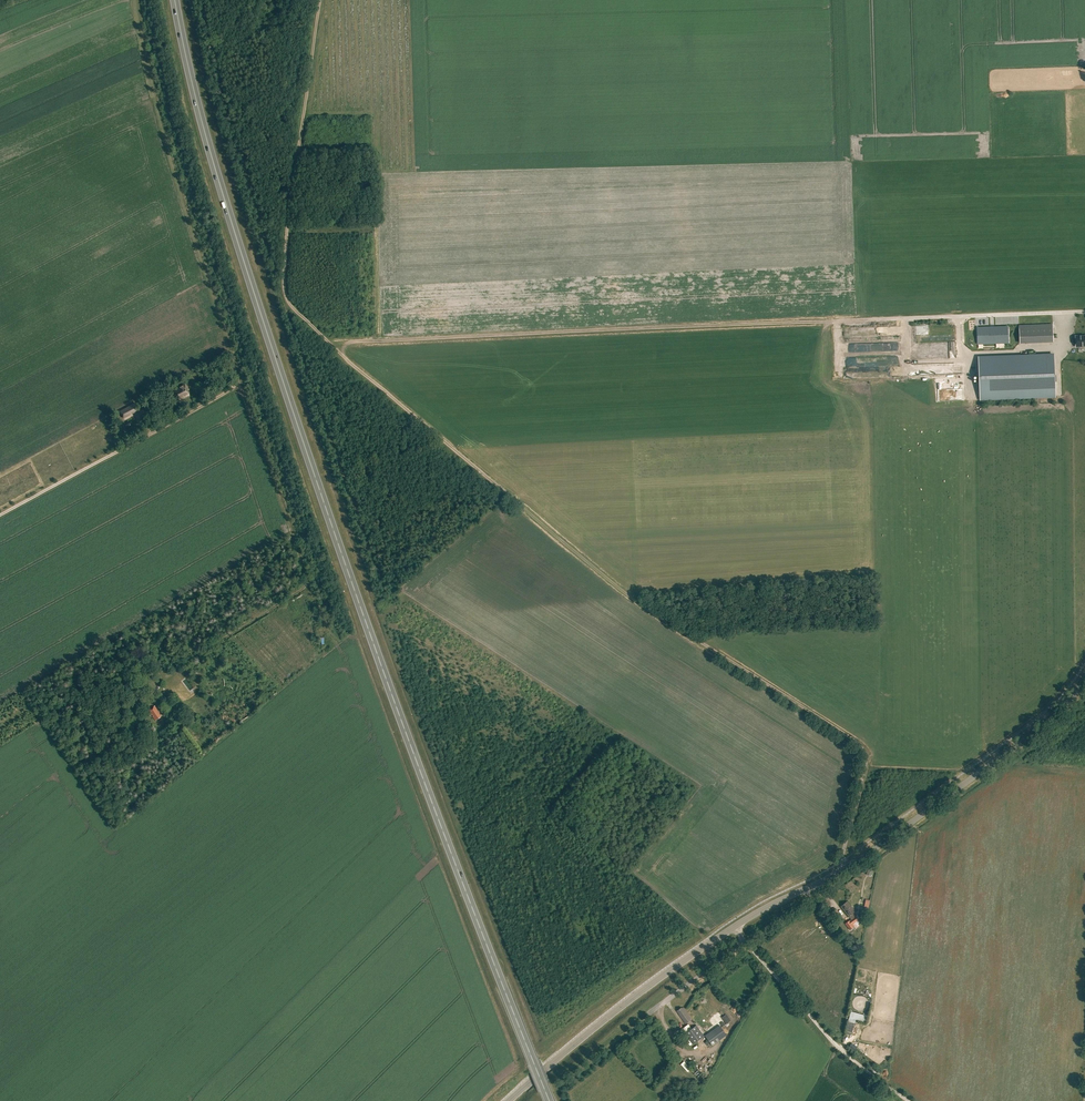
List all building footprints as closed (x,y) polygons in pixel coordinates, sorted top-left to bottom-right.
[(1021,334),(1054,333),(1054,321),(1021,323),(1021,334)] [(1004,328),(974,330),(974,342),(1004,341),(1004,328)] [(1055,341),(1055,333),(1021,334),(1021,342),(1055,341)] [(1084,336),(1075,336),(1075,346),(1080,346),(1080,345),(1084,345),(1084,336)] [(1055,396),(1054,355),(978,358),(980,399),(1055,396)] [(174,395),(177,400),(184,396),(184,397),(189,395),(187,391),(188,390),(185,384),(177,388),(178,390),(174,391),(176,394),(174,395)] [(154,397),(148,400),(152,407),(157,404),(154,397)] [(120,411),(122,416),(131,411),(132,413),(139,410),(135,403),(120,411)] [(162,715),(155,705),(148,710),(156,721),(161,717),(160,716),(162,715)] [(133,713),(137,720),(144,715),(140,709),(133,713)] [(845,924),(849,930),(854,927),(852,924),(857,920),(855,916),(857,915),(855,912),(847,902),(841,906),(849,917),(849,916),(851,919),(845,924)] [(681,1007),(676,1011),(679,1014),(679,1015),(685,1024),(692,1019),(691,1019),(683,1007),(682,1008),(681,1007)] [(721,1017),(726,1024),(731,1020),(726,1014),(721,1017)] [(695,1023),(685,1032),(693,1043),(704,1034),(695,1024),(695,1023)] [(705,1036),(710,1043),(712,1045),(719,1040),(727,1035),(719,1025),(705,1036)] [(694,1069),(699,1075),(704,1071),(699,1066),(697,1068),(696,1067),(694,1069)]
